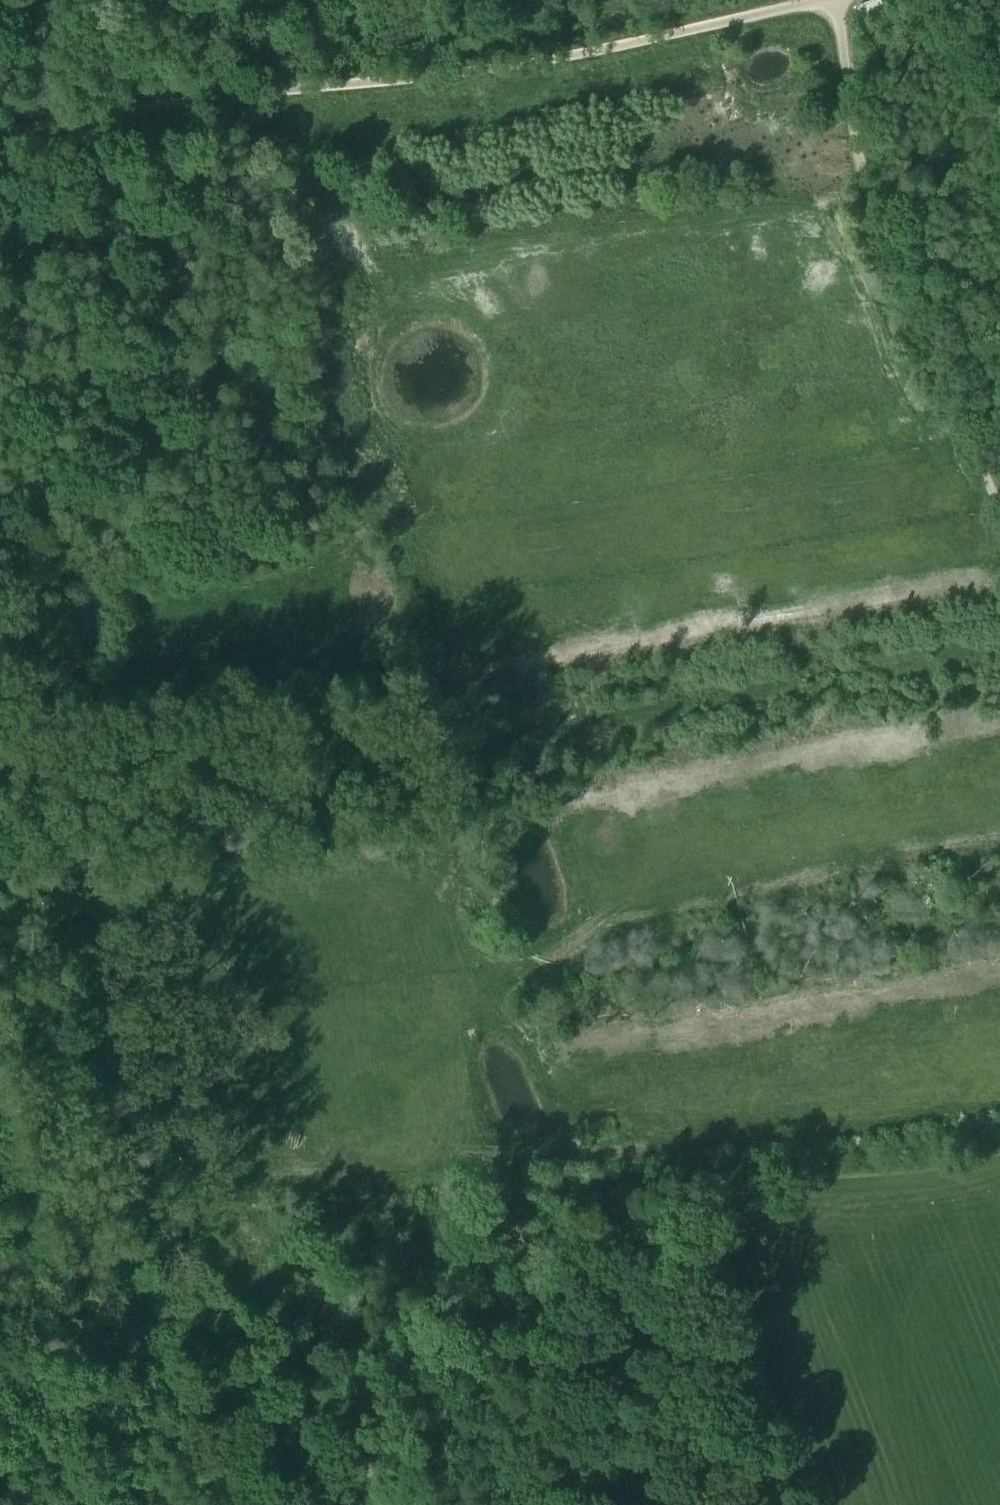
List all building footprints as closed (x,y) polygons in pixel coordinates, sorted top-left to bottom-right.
[(886,15),(883,0),(860,0),(857,0),(860,19),(886,15)]
